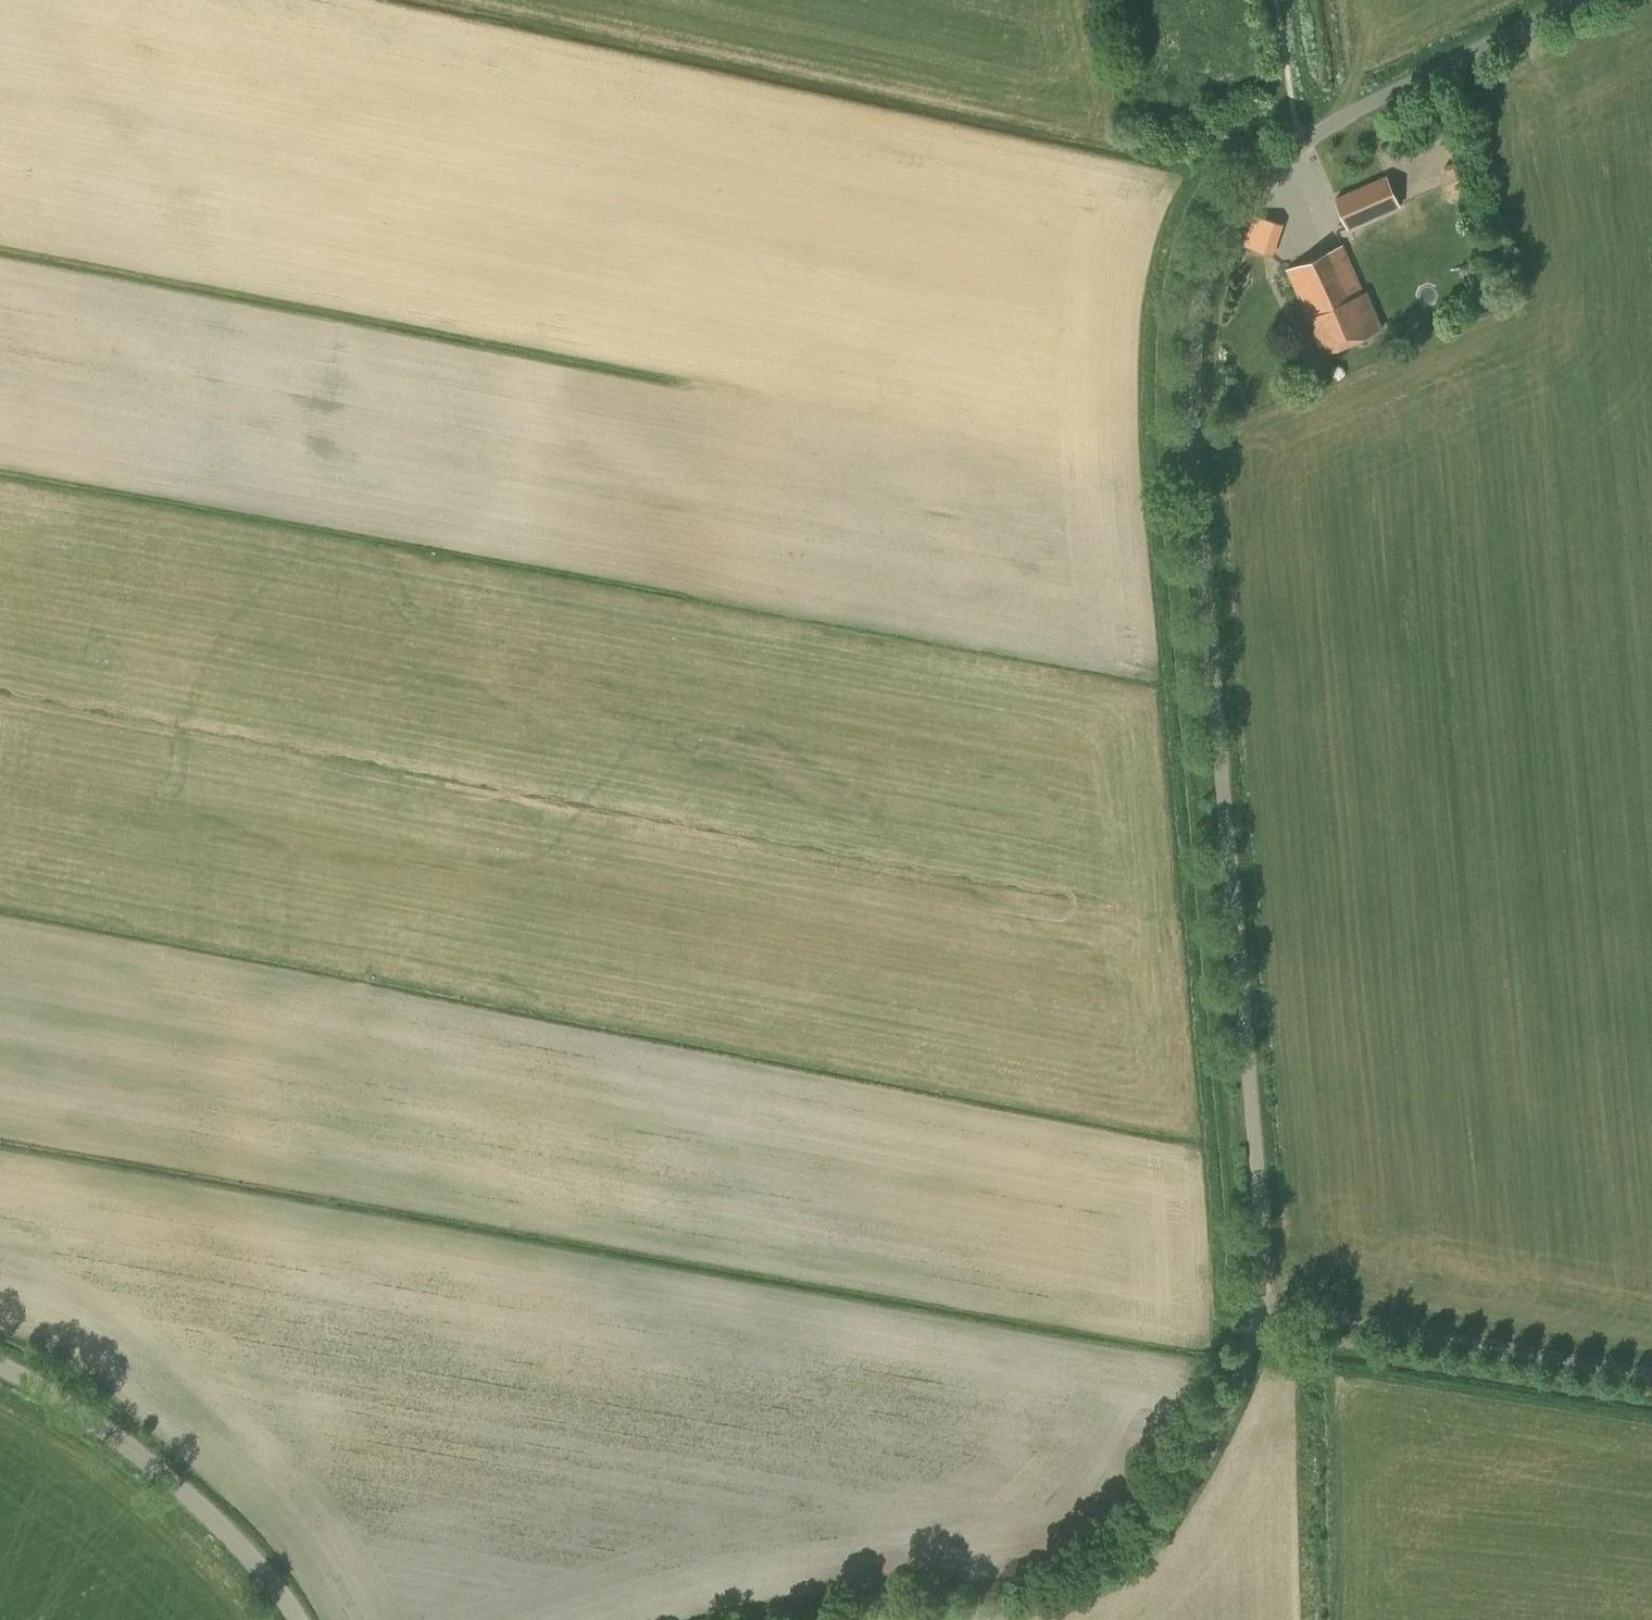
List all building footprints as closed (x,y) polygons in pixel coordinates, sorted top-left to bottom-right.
[(1386,175),(1336,197),(1343,214),(1394,192),(1386,175)] [(1239,243),(1269,254),(1281,223),(1250,211),(1239,243)] [(1364,294),(1343,246),(1289,270),(1312,324),(1310,324),(1323,354),(1382,329),(1366,293),(1364,294)]
